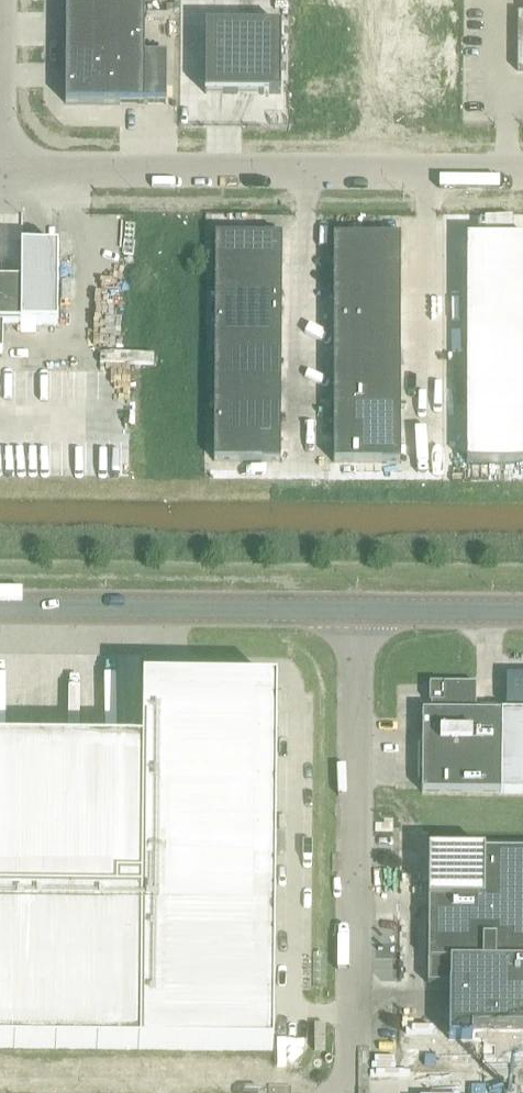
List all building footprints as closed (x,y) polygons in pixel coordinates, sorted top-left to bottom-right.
[(64,103),(166,104),(166,56),(144,56),(144,0),(65,0),(64,103)] [(391,113),(453,113),(454,0),(391,0),(391,113)] [(205,93),(279,93),(280,27),(205,27),(205,93)] [(214,236),(213,461),(280,461),(281,236),(214,236)] [(333,462),(400,462),(400,460),(400,237),(333,237),(333,460),(333,462)] [(522,464),(522,239),(465,239),(466,464),(522,464)] [(2,351),(3,324),(20,324),(57,325),(57,248),(21,247),(20,289),(0,289),(0,350),(2,351)] [(505,707),(522,707),(522,677),(506,676),(505,707)] [(475,712),(476,684),(429,684),(429,703),(431,703),(430,712),(422,712),(421,792),(500,793),(522,793),(522,712),(475,712)] [(142,1050),(272,1051),(275,687),(196,686),(158,686),(142,686),(141,749),(0,748),(0,1048),(142,1050)] [(522,1060),(522,852),(428,851),(427,984),(449,984),(449,1039),(483,1040),(483,1060),(522,1060)]
